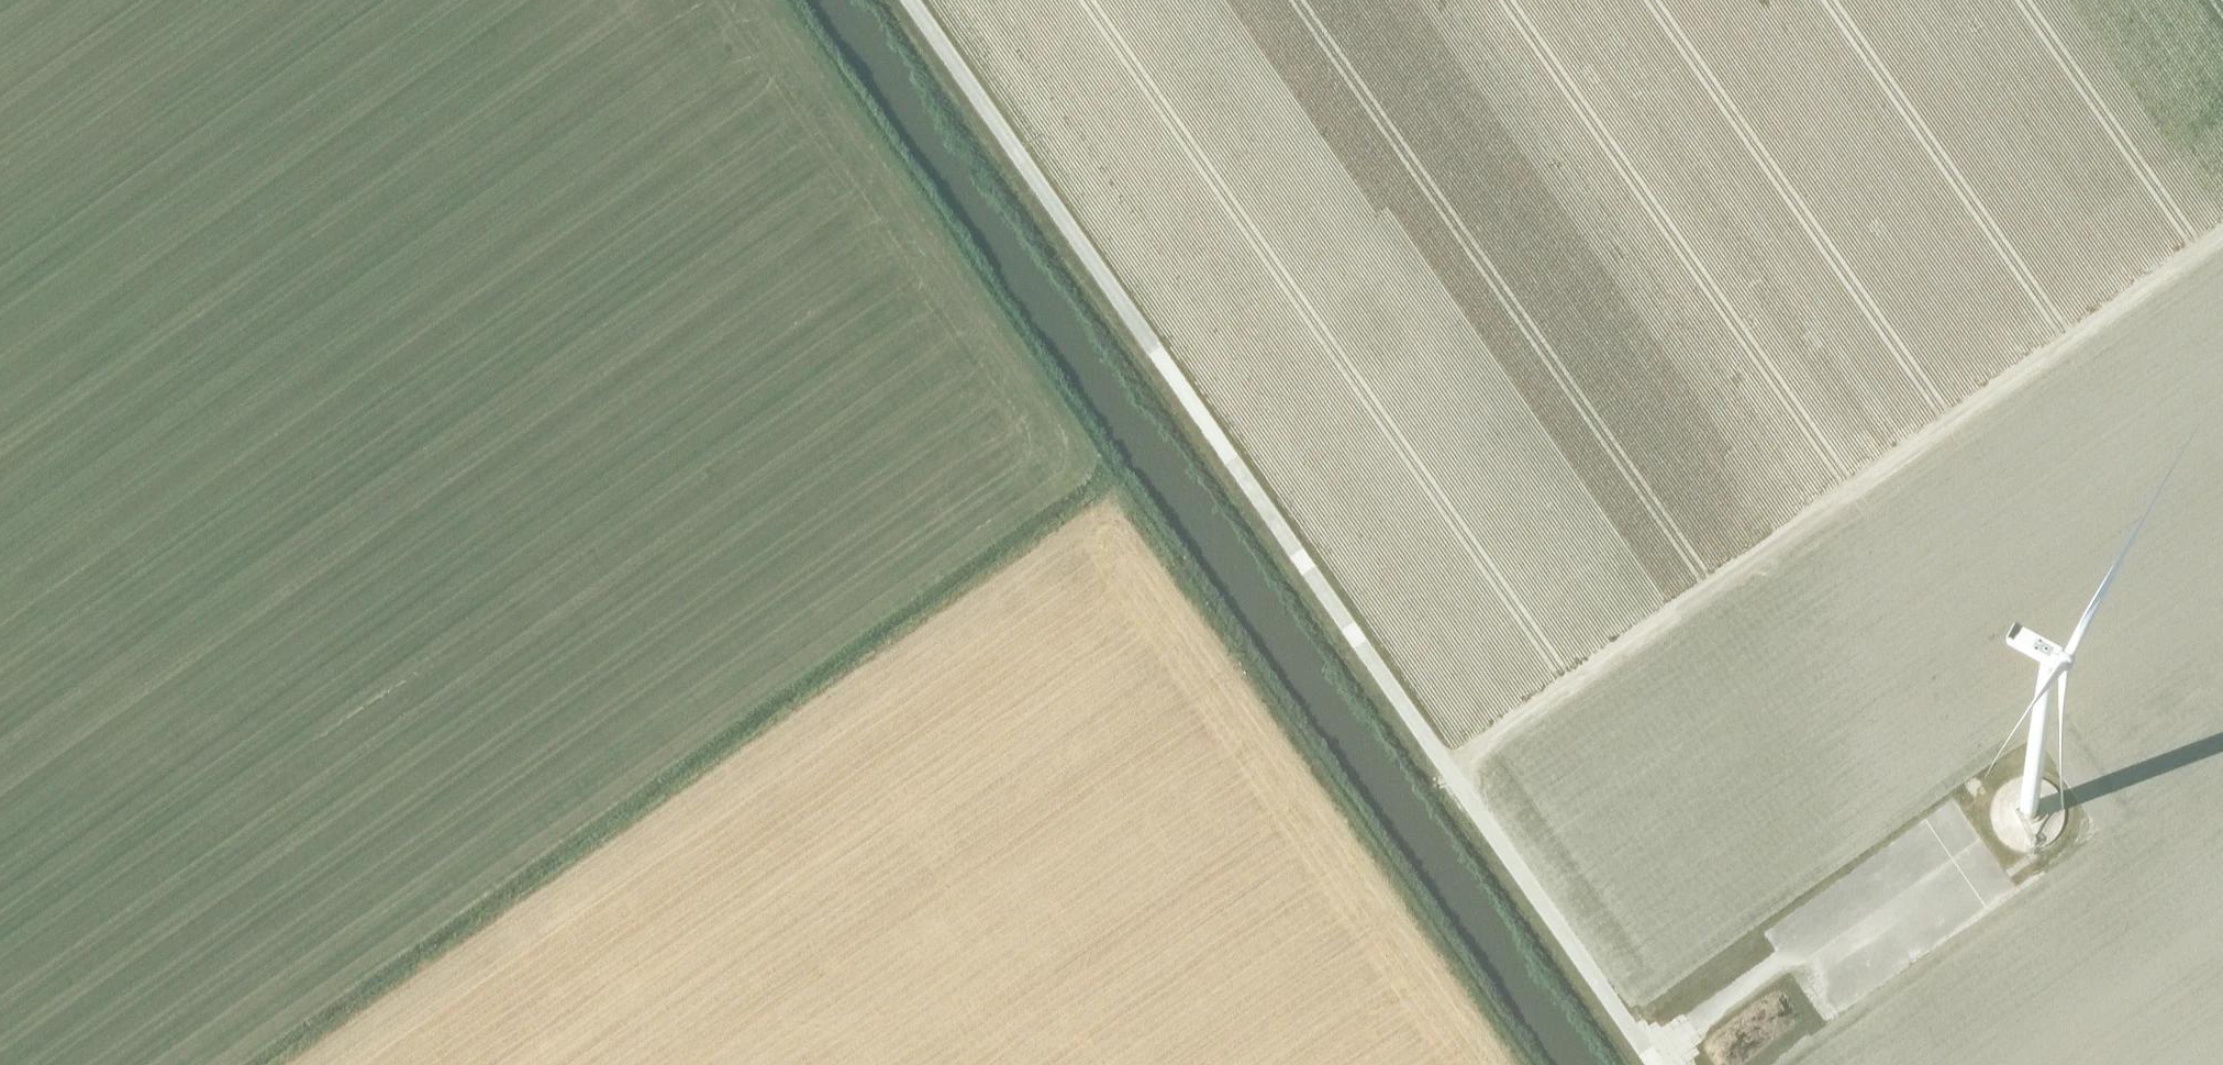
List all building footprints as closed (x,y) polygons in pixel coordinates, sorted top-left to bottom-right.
[(2016,810),(2016,811),(2016,812),(2016,813),(2016,815),(2016,816),(2017,817),(2017,818),(2018,819),(2019,820),(2020,821),(2021,822),(2022,823),(2023,823),(2024,823),(2025,824),(2027,824),(2028,824),(2029,824),(2030,824),(2031,824),(2032,824),(2033,823),(2034,823),(2035,823),(2036,822),(2037,821),(2038,820),(2039,820),(2040,819),(2040,818),(2041,817),(2041,816),(2042,815),(2042,813),(2042,812),(2042,811),(2042,810),(2042,809),(2042,808),(2041,807),(2041,806),(2040,805),(2040,804),(2039,803),(2038,802),(2037,801),(2036,800),(2035,800),(2034,799),(2033,799),(2032,798),(2031,798),(2030,798),(2029,798),(2028,798),(2027,798),(2025,798),(2024,799),(2023,799),(2022,800),(2021,800),(2020,801),(2019,802),(2019,803),(2018,804),(2017,805),(2017,806),(2016,807),(2016,808),(2016,809),(2016,810)]
